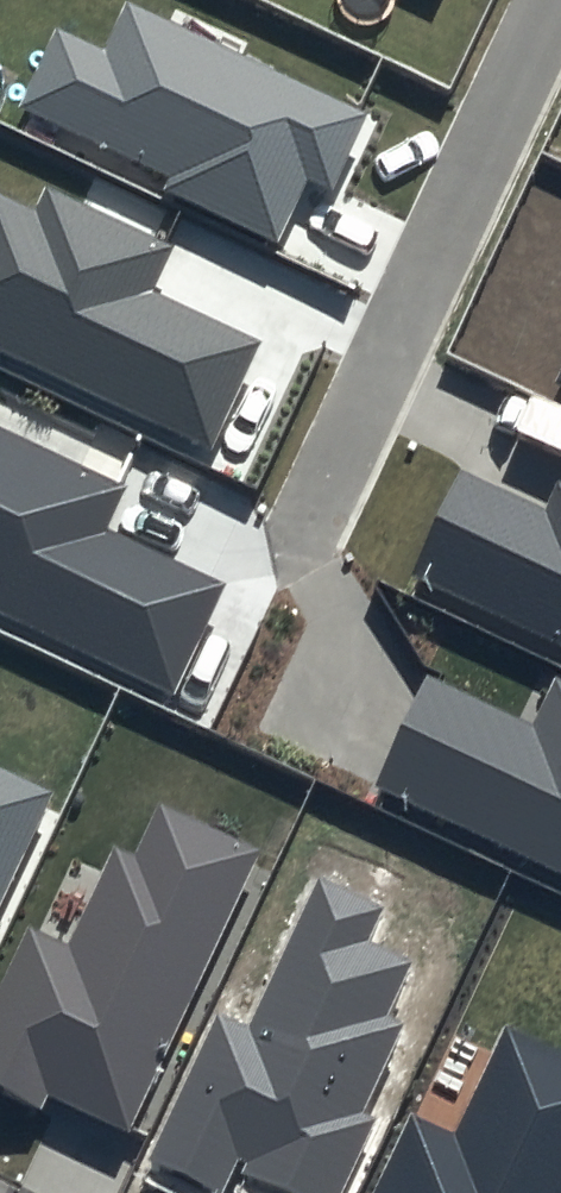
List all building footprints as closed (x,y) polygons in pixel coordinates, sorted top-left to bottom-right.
[(127,0),(126,0),(104,49),(56,27),(19,107),(170,176),(163,189),(279,242),(308,180),(334,191),(371,112),(127,0)] [(48,188),(37,210),(0,193),(0,351),(215,451),(266,341),(153,289),(173,246),(48,188)] [(0,427),(0,613),(174,693),(225,583),(108,529),(128,486),(0,427)] [(558,481),(545,508),(459,468),(410,575),(560,645),(560,482),(558,481)] [(554,676),(532,724),(426,675),(374,786),(560,873),(560,679),(554,676)] [(52,792),(0,767),(0,904),(52,792)] [(160,805),(136,857),(112,846),(69,942),(26,923),(0,981),(0,1089),(43,1108),(48,1096),(130,1132),(257,849),(160,805)] [(319,876),(248,1025),(216,1010),(143,1163),(208,1192),(220,1192),(239,1154),(251,1160),(246,1172),(290,1192),(342,1192),(379,1116),(366,1110),(408,1020),(391,1012),(414,962),(367,939),(382,906),(319,876)] [(506,1027),(455,1136),(410,1114),(372,1192),(560,1192),(560,1052),(506,1027)]
